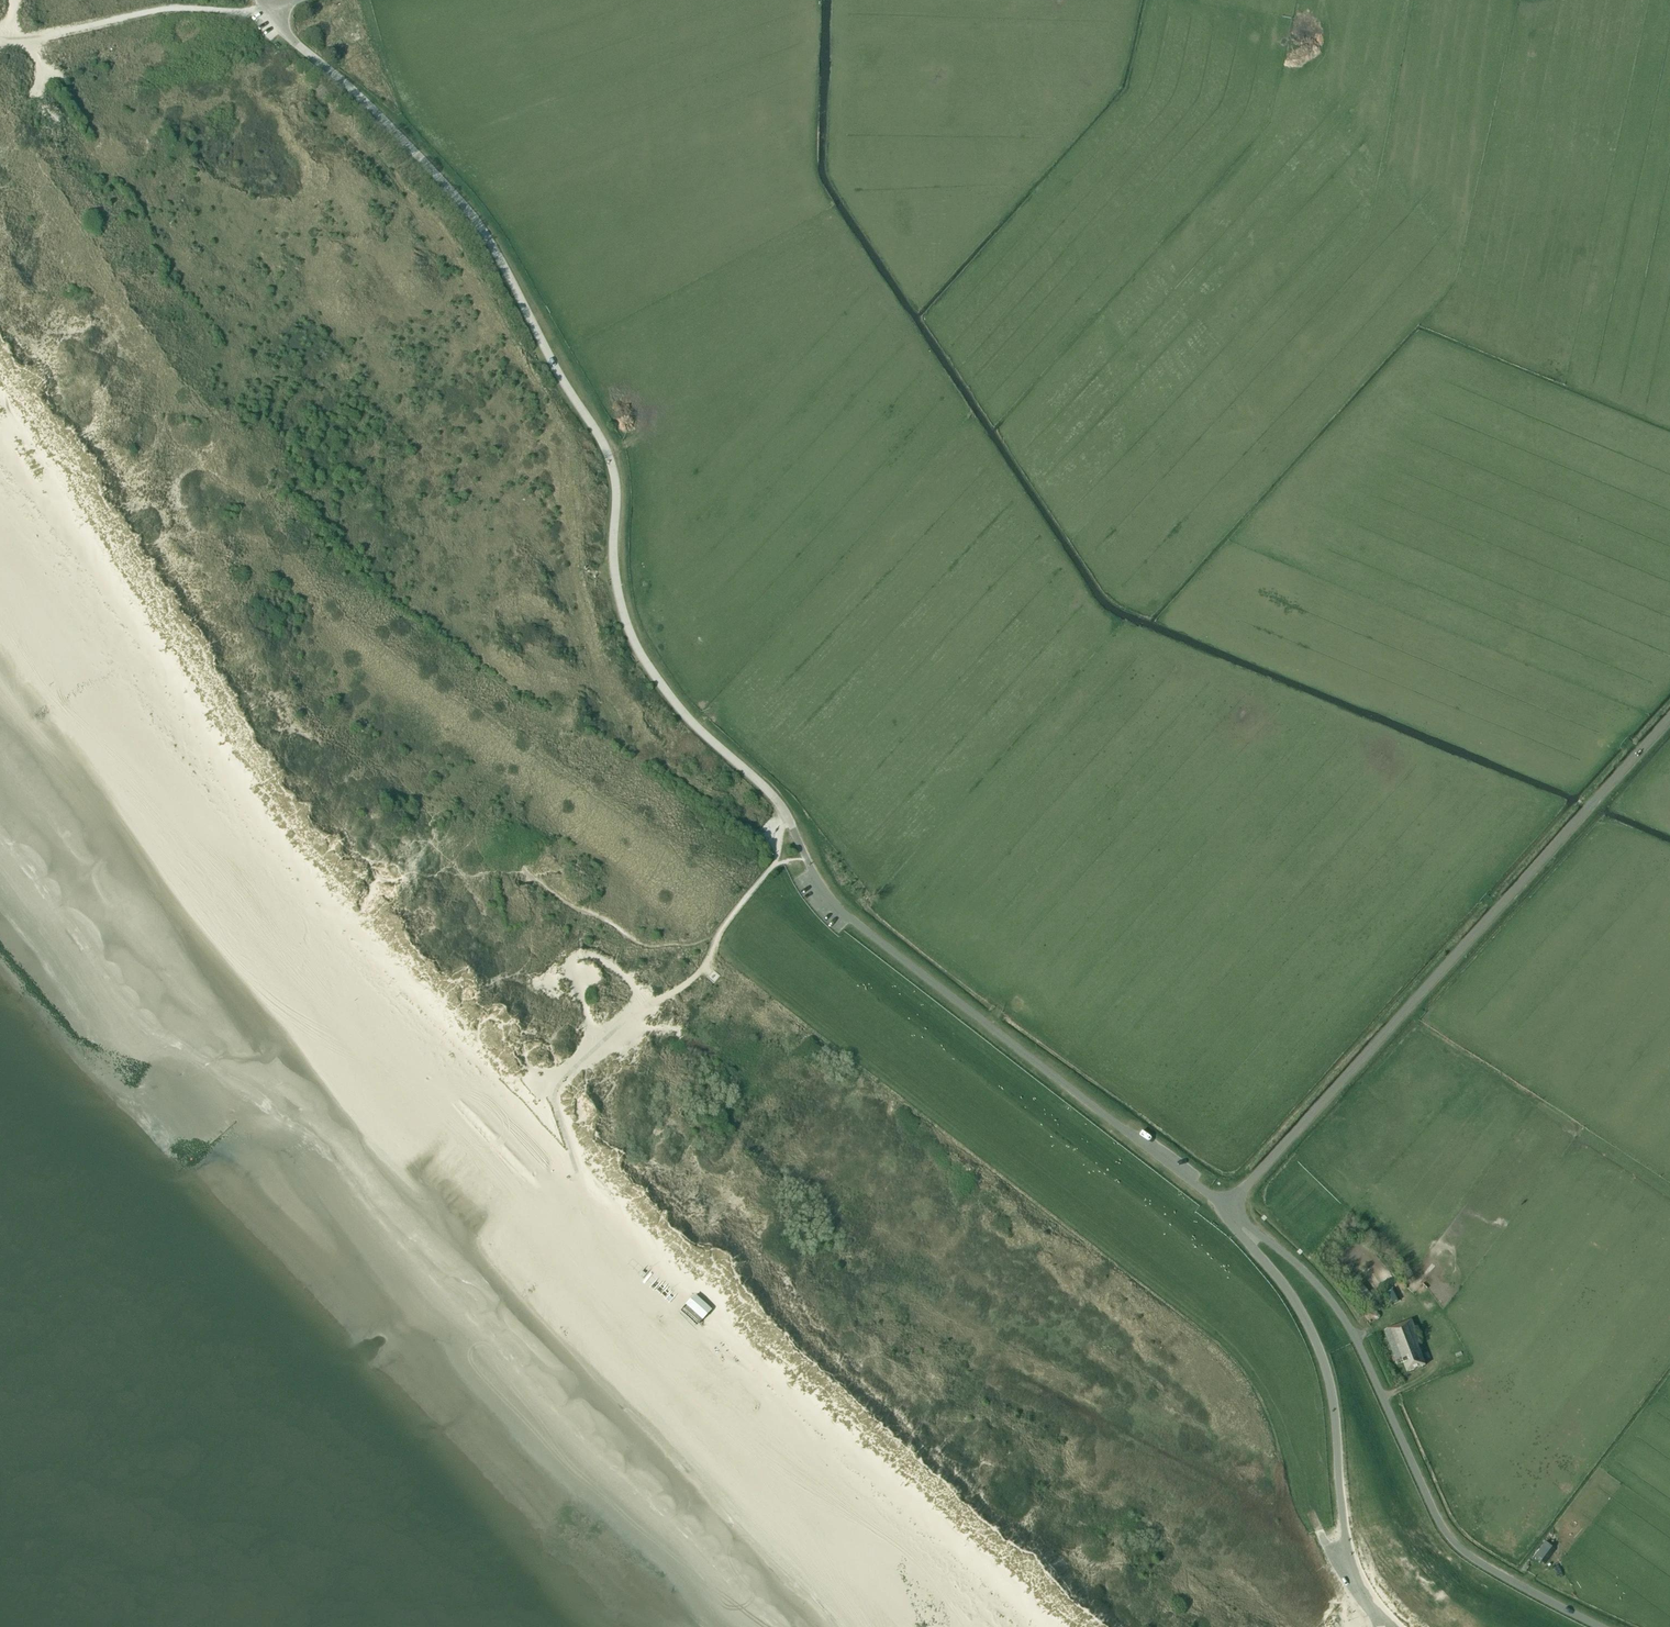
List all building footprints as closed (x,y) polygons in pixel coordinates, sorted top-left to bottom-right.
[(1362,1306),(1373,1297),(1362,1283),(1351,1292),(1362,1306)] [(704,1306),(688,1292),(679,1302),(695,1316),(704,1306)] [(1412,1320),(1384,1330),(1394,1356),(1392,1357),(1393,1361),(1401,1358),(1407,1372),(1426,1365),(1418,1344),(1420,1343),(1412,1320)] [(1547,1542),(1536,1556),(1543,1562),(1554,1548),(1547,1542)]
